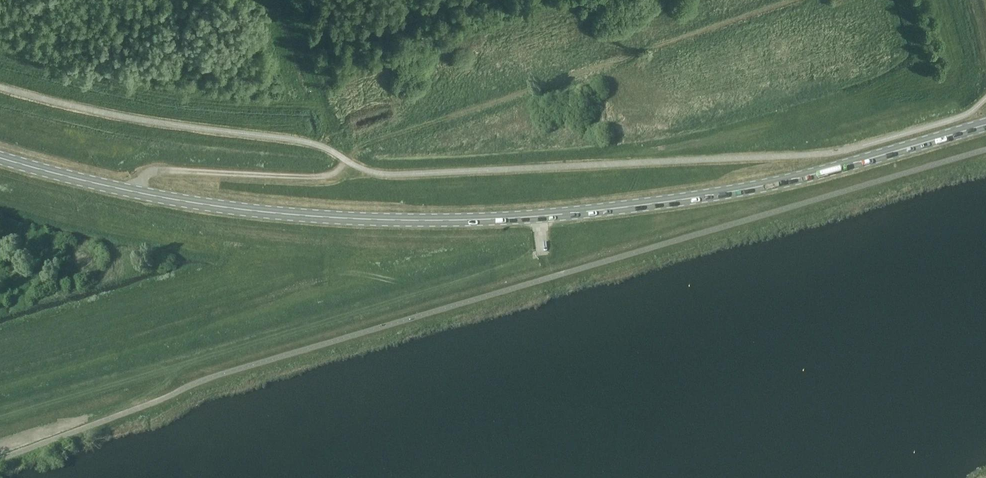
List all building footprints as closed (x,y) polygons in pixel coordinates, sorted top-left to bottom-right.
[(541,245),(529,246),(529,255),(541,255),(541,245)]
